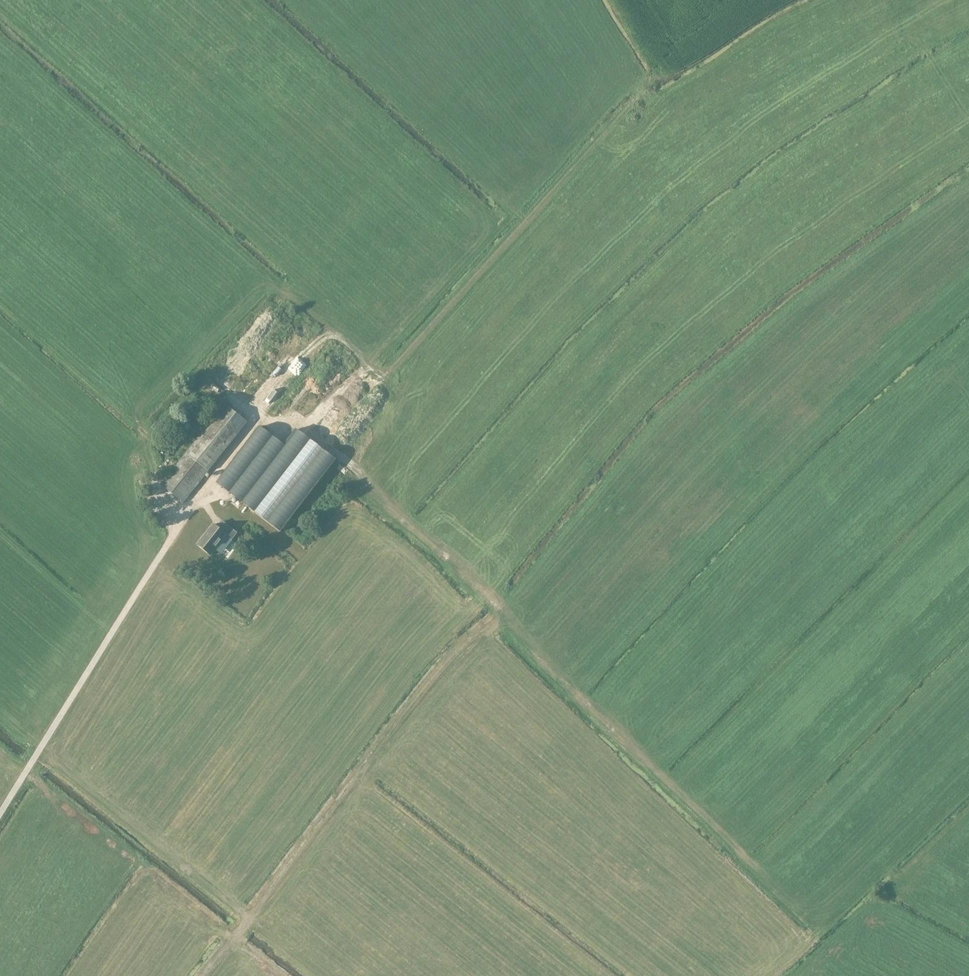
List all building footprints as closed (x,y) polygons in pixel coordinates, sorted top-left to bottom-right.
[(266,331),(273,322),(268,319),(261,328),(266,331)] [(277,384),(279,386),(302,358),(296,353),(277,376),(281,379),(277,384)] [(225,405),(161,485),(183,503),(247,422),(225,405)] [(282,423),(291,414),(284,407),(275,416),(282,423)] [(283,445),(260,427),(216,484),(280,532),(335,460),(295,430),(283,445)] [(196,545),(210,556),(226,535),(231,540),(236,533),(222,521),(217,528),(213,524),(196,545)]
